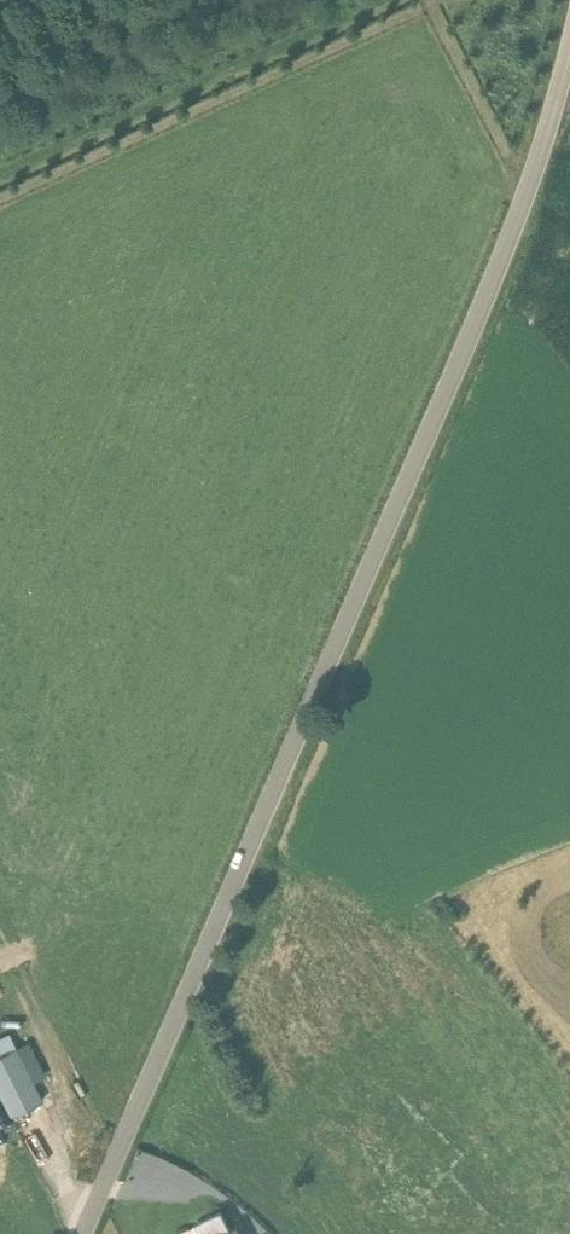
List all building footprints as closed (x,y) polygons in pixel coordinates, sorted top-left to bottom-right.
[(42,1102),(16,1049),(0,1056),(0,1093),(11,1117),(42,1102)] [(195,1225),(200,1233),(240,1233),(237,1227),(232,1230),(222,1211),(195,1225)]
